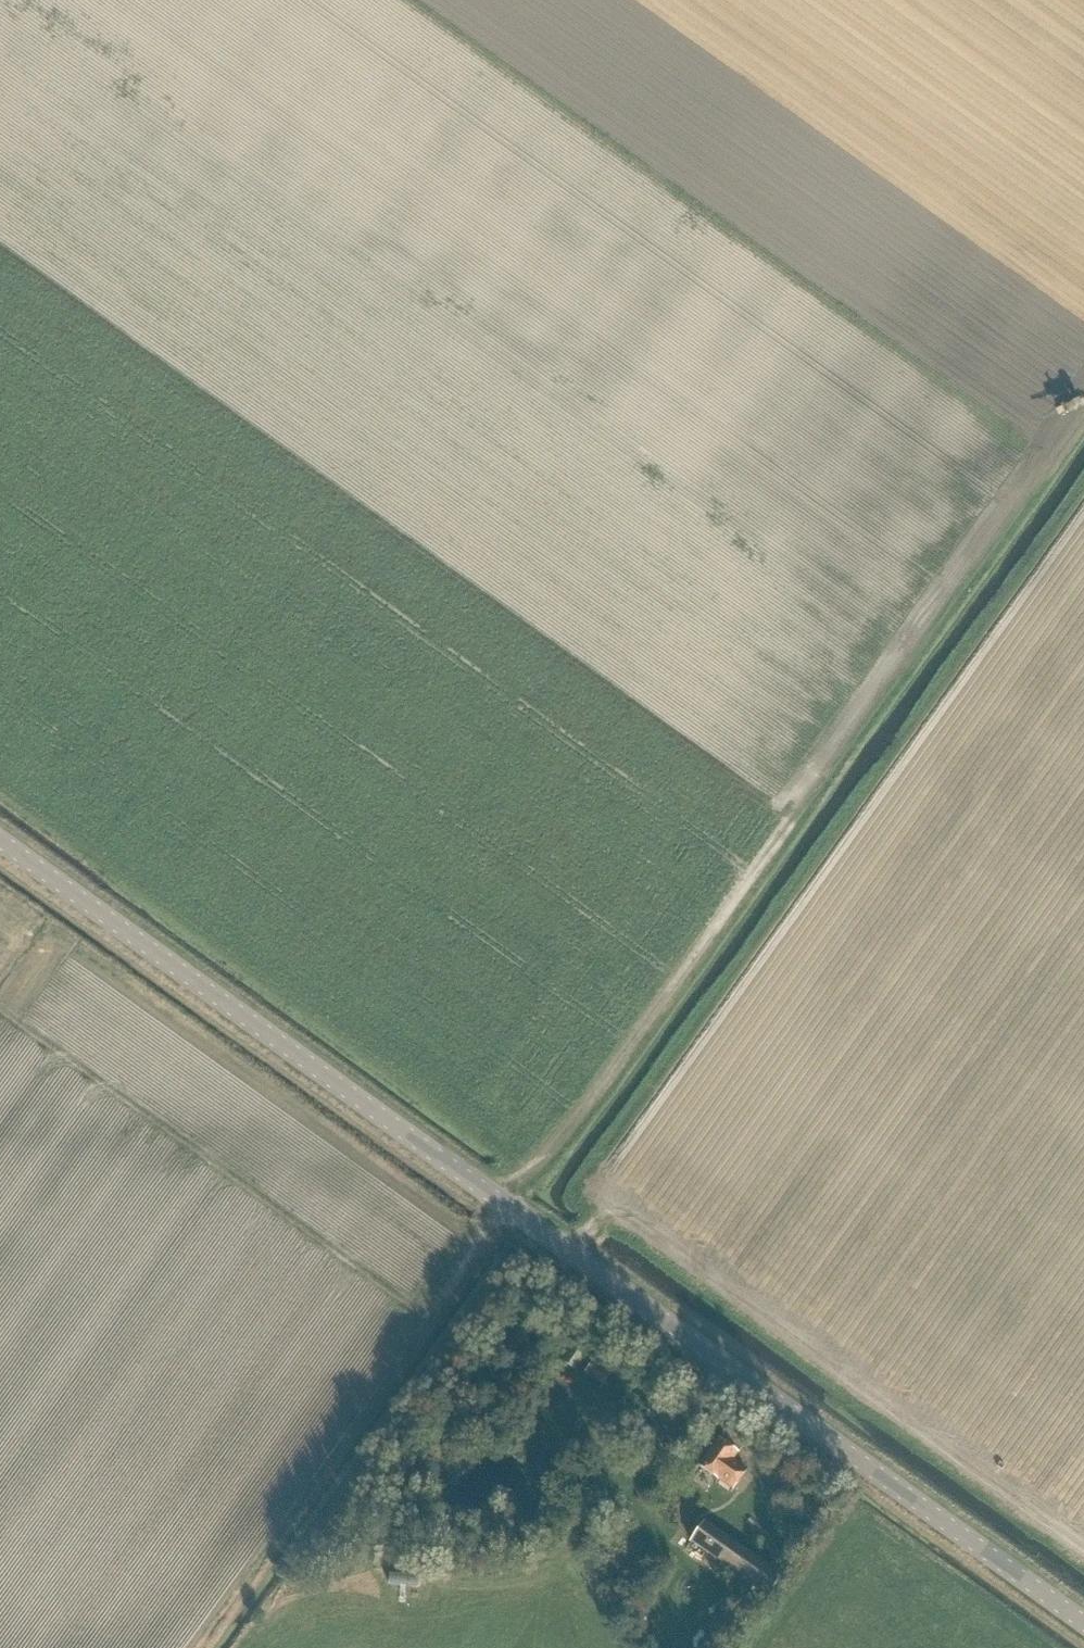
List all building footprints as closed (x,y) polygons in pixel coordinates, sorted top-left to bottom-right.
[(596,1357),(585,1373),(603,1385),(614,1370),(596,1357)] [(747,1471),(733,1461),(746,1443),(727,1429),(700,1466),(733,1490),(747,1471)] [(706,1521),(690,1542),(766,1597),(781,1575),(706,1521)]
